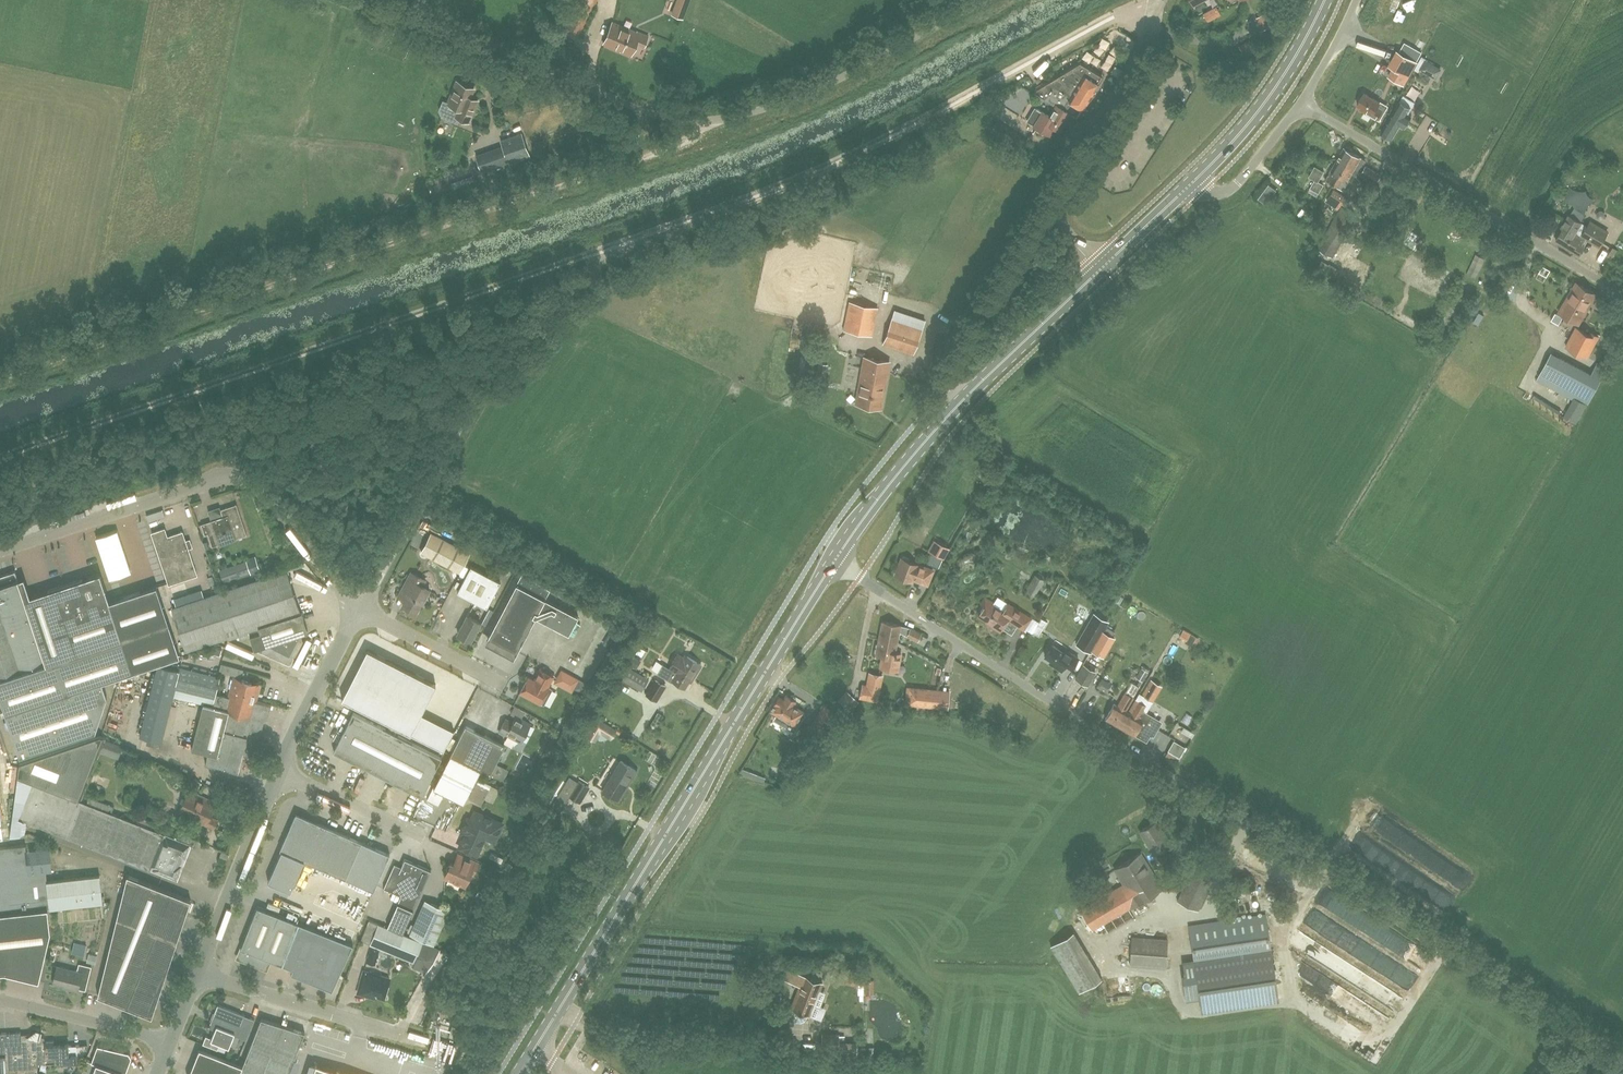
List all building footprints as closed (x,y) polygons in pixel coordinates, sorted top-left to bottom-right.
[(691,0),(678,0),(673,14),(684,19),(691,0)] [(1208,21),(1222,14),(1218,5),(1204,12),(1208,21)] [(1255,18),(1262,30),(1274,23),(1267,11),(1255,18)] [(636,32),(630,29),(623,26),(613,22),(609,30),(607,36),(604,44),(616,49),(621,51),(631,55),(636,42),(644,46),(648,36),(637,31),(636,32)] [(1242,52),(1252,46),(1248,40),(1238,46),(1242,52)] [(1403,84),(1416,61),(1399,52),(1391,66),(1394,67),(1389,76),(1403,84)] [(1441,69),(1424,59),(1419,69),(1436,79),(1441,69)] [(1072,102),(1083,109),(1098,84),(1097,84),(1102,76),(1079,62),(1048,81),(1043,89),(1067,104),(1068,103),(1071,105),(1072,102)] [(478,100),(470,97),(474,88),(457,81),(447,104),(458,108),(454,116),(469,122),(478,100)] [(1048,81),(1044,83),(1036,89),(1033,93),(1055,106),(1049,116),(1042,112),(1034,126),(1050,135),(1054,128),(1061,132),(1072,115),(1076,118),(1081,109),(1082,109),(1083,109),(1072,102),(1071,105),(1068,103),(1067,104),(1043,89),(1048,81)] [(1364,93),(1357,105),(1361,107),(1360,109),(1377,120),(1383,111),(1377,108),(1380,103),(1364,93)] [(1404,128),(1411,116),(1408,114),(1412,108),(1400,100),(1395,109),(1396,109),(1381,132),(1391,139),(1400,125),(1404,128)] [(509,164),(511,169),(532,162),(522,134),(501,141),(504,150),(477,159),(482,174),(509,164)] [(1347,147),(1346,148),(1344,147),(1325,180),(1343,191),(1349,181),(1351,182),(1365,159),(1351,151),(1352,150),(1347,147)] [(1312,179),(1315,180),(1310,188),(1319,194),(1324,185),(1318,181),(1324,172),(1318,169),(1312,179)] [(471,176),(450,183),(452,190),(473,182),(471,176)] [(1260,198),(1269,204),(1278,189),(1269,183),(1260,198)] [(1334,191),(1330,197),(1340,204),(1344,197),(1334,190),(1334,191)] [(1316,248),(1333,258),(1358,216),(1342,206),(1316,248)] [(1584,246),(1577,242),(1581,237),(1572,232),(1578,221),(1568,215),(1560,227),(1563,228),(1556,240),(1579,254),(1584,246)] [(1590,220),(1581,235),(1600,247),(1609,231),(1590,220)] [(1576,283),(1559,312),(1578,323),(1595,294),(1576,283)] [(1499,284),(1495,290),(1500,293),(1504,287),(1499,284)] [(872,336),(877,308),(850,302),(844,330),(872,336)] [(895,310),(891,322),(890,321),(883,344),(913,354),(921,331),(900,325),(904,313),(895,310)] [(1576,327),(1566,347),(1586,357),(1597,335),(1591,332),(1589,334),(1576,327)] [(1600,379),(1551,353),(1538,377),(1588,403),(1600,379)] [(864,357),(855,404),(881,408),(889,362),(864,357)] [(816,375),(825,378),(828,365),(818,363),(816,375)] [(984,452),(996,460),(1001,451),(990,444),(984,452)] [(208,533),(212,546),(247,534),(237,504),(220,509),(223,516),(201,523),(205,534),(208,533)] [(163,509),(147,514),(149,520),(165,515),(163,509)] [(120,528),(97,535),(109,578),(132,571),(120,528)] [(189,539),(185,540),(183,531),(167,537),(165,528),(151,533),(169,584),(197,575),(188,549),(192,548),(189,539)] [(431,533),(421,552),(460,573),(470,554),(431,533)] [(933,539),(927,552),(943,560),(950,548),(933,539)] [(901,559),(895,576),(913,582),(914,579),(927,584),(933,570),(917,565),(917,564),(908,561),(909,560),(908,559),(903,557),(902,557),(901,559)] [(247,560),(219,570),(223,582),(251,572),(247,560)] [(457,592),(486,608),(500,582),(471,567),(457,592)] [(17,579),(14,571),(0,576),(0,698),(19,756),(95,732),(107,697),(102,682),(180,656),(157,586),(110,602),(100,573),(89,577),(90,580),(83,582),(83,579),(48,591),(49,593),(31,599),(28,588),(24,577),(17,579)] [(186,650),(238,633),(240,640),(249,637),(253,650),(264,647),(262,652),(284,664),(288,665),(290,665),(293,659),(292,657),(294,657),(299,646),(299,644),(295,642),(299,635),(308,633),(301,612),(300,613),(286,571),(172,608),(186,650)] [(425,580),(411,573),(398,598),(404,601),(402,605),(416,612),(421,603),(422,604),(429,589),(422,586),(425,580)] [(549,589),(522,573),(486,639),(515,654),(549,589)] [(1035,575),(1024,594),(1033,599),(1040,588),(1041,588),(1045,580),(1035,575)] [(1026,614),(1024,616),(1008,605),(1002,613),(991,606),(992,604),(984,599),(980,605),(984,607),(978,617),(992,626),(991,627),(999,632),(1006,620),(1023,631),(1032,618),(1026,614)] [(554,604),(545,622),(568,634),(578,616),(554,604)] [(1108,621),(1094,613),(1076,644),(1090,652),(1108,621)] [(480,623),(467,616),(458,634),(470,641),(480,623)] [(1032,632),(1039,636),(1047,622),(1041,618),(1038,623),(1032,632)] [(879,638),(896,641),(898,632),(917,641),(921,633),(910,628),(899,626),(899,625),(882,622),(879,638)] [(1184,628),(1180,637),(1189,641),(1193,632),(1184,628)] [(1103,657),(1115,637),(1103,630),(1092,650),(1103,657)] [(894,652),(896,641),(879,638),(876,654),(882,656),(880,667),(898,670),(901,653),(894,652)] [(1078,658),(1065,650),(1067,647),(1055,639),(1044,656),(1051,660),(1049,663),(1061,671),(1065,665),(1071,669),(1078,658)] [(221,650),(211,647),(210,653),(220,656),(221,650)] [(367,649),(342,699),(410,734),(421,713),(436,684),(367,649)] [(1096,668),(1100,657),(1090,653),(1086,665),(1096,668)] [(677,657),(669,669),(663,665),(658,673),(657,674),(672,683),(673,681),(684,688),(691,678),(692,679),(701,665),(687,656),(684,661),(677,657)] [(221,664),(219,671),(235,676),(237,668),(221,664)] [(158,665),(140,736),(161,742),(172,697),(175,688),(179,671),(158,665)] [(1087,686),(1095,672),(1083,665),(1075,680),(1087,686)] [(621,679),(641,692),(648,679),(628,667),(621,679)] [(1144,680),(1147,669),(1141,667),(1137,678),(1144,680)] [(551,689),(547,687),(553,676),(541,669),(534,682),(528,678),(520,692),(543,704),(551,689)] [(574,687),(578,679),(560,669),(556,678),(574,687)] [(877,701),(881,682),(882,675),(868,672),(865,685),(863,685),(860,697),(877,701)] [(202,704),(191,750),(208,754),(205,764),(238,772),(242,754),(248,755),(251,753),(256,734),(260,731),(263,719),(267,717),(269,709),(270,709),(271,705),(256,701),(260,684),(241,679),(234,678),(233,677),(228,697),(216,694),(215,698),(213,707),(202,704)] [(1108,691),(1111,681),(1101,677),(1097,687),(1108,691)] [(1155,701),(1164,685),(1149,677),(1140,693),(1155,701)] [(666,686),(655,679),(645,695),(657,702),(666,686)] [(1119,727),(1128,712),(1125,711),(1139,687),(1131,683),(1118,706),(1114,704),(1105,719),(1119,727)] [(947,709),(949,690),(906,686),(904,705),(947,709)] [(838,699),(851,711),(860,701),(847,689),(838,699)] [(769,710),(784,720),(795,726),(798,719),(803,711),(793,705),(796,701),(786,695),(783,699),(778,696),(773,704),(769,710)] [(1128,712),(1119,727),(1133,736),(1134,735),(1146,742),(1150,735),(1153,737),(1159,726),(1154,723),(1156,720),(1142,712),(1146,705),(1138,701),(1131,714),(1128,712)] [(511,712),(523,717),(526,710),(514,706),(511,712)] [(441,758),(353,713),(333,752),(421,797),(441,758)] [(822,737),(830,725),(815,716),(807,728),(822,737)] [(505,720),(500,731),(521,742),(530,725),(516,717),(512,723),(505,720)] [(606,744),(616,730),(599,718),(592,728),(597,732),(594,736),(606,744)] [(1170,736),(1187,744),(1193,731),(1176,723),(1170,736)] [(450,755),(480,770),(490,775),(505,745),(465,725),(450,755)] [(89,797),(87,804),(80,801),(105,738),(100,736),(19,764),(19,770),(18,777),(32,782),(18,818),(23,820),(175,880),(178,879),(181,871),(181,869),(182,866),(183,866),(186,859),(185,858),(186,856),(187,856),(190,849),(189,847),(190,846),(194,848),(197,841),(178,833),(176,839),(149,828),(151,822),(138,816),(136,823),(112,813),(114,806),(89,797)] [(105,739),(100,752),(117,760),(122,746),(105,739)] [(1173,741),(1168,751),(1178,757),(1184,747),(1173,741)] [(463,803),(480,770),(450,755),(433,788),(427,800),(438,805),(444,794),(463,803)] [(638,769),(620,758),(602,789),(619,799),(638,769)] [(32,782),(18,777),(10,835),(20,834),(23,820),(18,818),(32,782)] [(570,777),(551,808),(560,814),(570,797),(580,804),(590,787),(578,780),(577,782),(570,777)] [(468,798),(481,804),(490,785),(477,779),(468,798)] [(217,820),(209,816),(215,803),(189,791),(179,812),(214,828),(217,820)] [(389,854),(362,842),(296,813),(280,849),(281,850),(267,881),(290,891),(304,860),(373,891),(389,854)] [(465,834),(460,847),(477,855),(485,836),(493,840),(500,824),(475,813),(471,821),(468,819),(462,832),(465,834)] [(1140,831),(1154,854),(1169,844),(1155,822),(1140,831)] [(44,957),(50,932),(47,909),(50,909),(46,882),(45,872),(29,874),(26,844),(0,847),(0,973),(4,973),(27,978),(34,946),(45,949),(43,956),(44,957)] [(221,851),(219,856),(226,859),(229,854),(221,851)] [(1162,888),(1141,853),(1114,869),(1123,884),(1080,910),(1092,931),(1162,888)] [(451,863),(445,877),(465,885),(471,872),(474,873),(478,863),(465,858),(462,865),(459,867),(453,864),(452,864),(451,863)] [(401,896),(397,904),(413,911),(430,871),(405,859),(401,867),(394,864),(384,888),(401,896)] [(1196,861),(1177,902),(1198,911),(1216,870),(1196,861)] [(126,874),(97,995),(147,1008),(190,899),(126,874)] [(99,876),(46,882),(50,909),(102,903),(99,876)] [(448,911),(425,900),(410,934),(434,944),(448,911)] [(334,991),(341,973),(353,944),(257,906),(237,955),(239,959),(265,969),(269,959),(292,969),(290,974),(334,991)] [(1278,999),(1266,915),(1189,926),(1194,960),(1183,962),(1185,974),(1182,975),(1186,1001),(1200,999),(1201,1010),(1278,999)] [(440,949),(423,943),(379,925),(371,945),(409,960),(409,962),(412,967),(425,973),(440,949)] [(1080,931),(1054,942),(1076,992),(1102,981),(1080,931)] [(1318,954),(1316,953),(1322,947),(1303,931),(1293,943),(1312,960),(1318,954)] [(1167,940),(1132,937),(1130,966),(1165,968),(1167,940)] [(85,955),(87,944),(74,941),(72,952),(85,955)] [(87,981),(89,973),(91,966),(78,963),(77,971),(57,966),(52,983),(67,987),(67,988),(77,991),(80,979),(87,981)] [(854,986),(858,974),(851,966),(839,972),(842,979),(845,984),(854,986)] [(389,979),(368,973),(363,971),(360,981),(361,981),(358,993),(367,995),(368,993),(384,997),(389,979)] [(822,983),(803,976),(803,975),(793,971),(789,982),(801,987),(798,993),(797,992),(790,1008),(792,1009),(792,1010),(791,1015),(793,1019),(796,1021),(801,1022),(805,1020),(807,1017),(808,1015),(810,1016),(822,983)] [(215,1029),(211,1038),(206,1036),(203,1043),(217,1049),(220,1043),(228,1047),(233,1034),(246,1039),(254,1019),(217,1005),(209,1027),(215,1029)] [(294,1057),(304,1032),(261,1018),(242,1066),(239,1073),(288,1073),(294,1057)] [(448,1036),(454,1038),(458,1027),(452,1025),(448,1036)] [(37,1064),(45,1064),(44,1040),(44,1037),(40,1036),(41,1033),(36,1030),(31,1034),(21,1032),(21,1031),(0,1033),(0,1073),(38,1073),(37,1064)] [(838,1060),(838,1046),(844,1046),(844,1035),(839,1035),(822,1035),(822,1046),(825,1046),(824,1060),(838,1060)] [(54,1040),(44,1040),(45,1064),(77,1062),(76,1054),(69,1055),(68,1043),(54,1044),(54,1040)] [(1362,1041),(1358,1051),(1368,1054),(1371,1044),(1362,1041)] [(93,1073),(121,1073),(125,1072),(130,1057),(128,1053),(97,1046),(91,1062),(96,1064),(93,1073)] [(190,1073),(239,1073),(242,1066),(236,1064),(212,1054),(200,1049),(190,1073)] [(1374,1063),(1380,1052),(1376,1050),(1370,1061),(1374,1063)] [(86,1064),(80,1061),(76,1072),(80,1073),(82,1073),(83,1071),(86,1064)] [(313,1073),(348,1073),(316,1064),(313,1073)]
